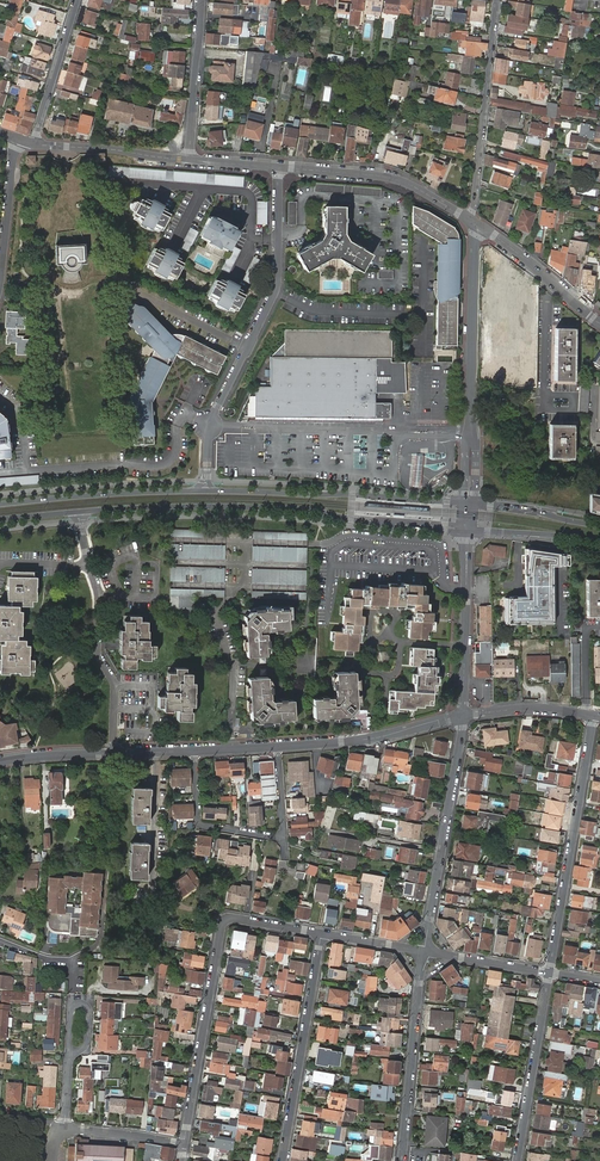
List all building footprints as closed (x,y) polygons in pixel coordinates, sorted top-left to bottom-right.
[(9,6),(15,7),(20,9),(23,0),(10,0),(9,6)] [(89,2),(88,2),(87,6),(98,10),(101,0),(90,0),(89,2)] [(174,2),(173,8),(185,9),(185,6),(189,6),(190,0),(176,0),(176,2),(174,2)] [(334,0),(343,2),(343,9),(349,10),(350,0),(334,0)] [(349,10),(347,25),(356,26),(358,11),(362,11),(363,0),(350,0),(349,10)] [(365,6),(380,8),(381,0),(366,0),(365,6)] [(382,1),(385,2),(383,13),(397,15),(398,12),(399,0),(382,0),(382,1)] [(398,12),(399,12),(409,14),(411,0),(399,0),(398,12)] [(413,15),(420,16),(420,14),(429,15),(431,0),(415,0),(414,8),(413,8),(413,15)] [(466,16),(455,15),(455,12),(454,12),(455,9),(456,9),(457,0),(453,0),(452,6),(451,11),(452,11),(451,20),(468,22),(469,14),(470,14),(471,9),(467,8),(466,16)] [(470,17),(482,18),(483,13),(485,1),(472,0),(471,9),(470,14),(470,17)] [(515,2),(508,1),(508,6),(515,8),(516,6),(517,6),(515,16),(522,17),(527,18),(529,5),(527,4),(524,4),(515,2)] [(210,14),(231,16),(232,3),(211,2),(210,14)] [(189,19),(189,10),(185,9),(173,8),(163,8),(162,24),(178,25),(179,18),(189,19)] [(37,34),(52,39),(56,25),(53,24),(54,21),(53,21),(54,16),(37,11),(35,20),(40,22),(37,34)] [(85,11),(81,23),(94,27),(95,25),(92,24),(95,16),(97,17),(98,15),(85,11)] [(273,12),(268,12),(268,19),(269,19),(266,38),(272,39),(275,20),(272,19),(273,12)] [(570,22),(570,25),(572,25),(582,26),(585,27),(586,21),(587,20),(587,15),(577,13),(575,23),(570,22)] [(7,21),(6,23),(6,26),(7,26),(15,29),(16,25),(18,17),(12,15),(10,22),(7,21)] [(515,16),(511,15),(509,26),(507,26),(505,26),(504,32),(522,35),(523,30),(526,30),(528,18),(527,18),(522,17),(515,16)] [(219,20),(218,32),(231,33),(236,33),(237,21),(219,20)] [(429,37),(436,38),(437,33),(449,34),(450,24),(431,22),(430,29),(429,37)] [(23,25),(16,23),(15,29),(14,32),(20,34),(23,25)] [(558,41),(566,43),(568,25),(563,24),(562,23),(560,36),(558,36),(558,41)] [(138,33),(137,38),(141,39),(141,40),(147,41),(149,25),(136,24),(135,32),(138,33)] [(570,38),(580,39),(583,39),(586,39),(586,34),(581,34),(582,26),(572,25),(570,38)] [(3,41),(10,43),(12,39),(14,32),(15,29),(7,26),(4,37),(3,41)] [(78,36),(75,46),(85,49),(90,34),(81,32),(79,36),(78,36)] [(220,34),(206,33),(205,45),(214,45),(215,37),(218,38),(219,38),(220,34)] [(406,46),(407,38),(397,37),(396,44),(406,46)] [(528,43),(528,41),(515,38),(514,48),(524,50),(525,43),(528,43)] [(569,38),(568,48),(570,48),(579,49),(580,39),(570,38),(569,38)] [(465,41),(457,40),(457,42),(459,43),(458,46),(466,47),(465,56),(481,58),(481,49),(486,50),(487,44),(480,43),(465,41)] [(556,56),(564,58),(566,43),(558,41),(555,41),(553,49),(549,48),(548,55),(556,56)] [(0,42),(0,58),(4,59),(9,44),(0,42)] [(33,60),(41,62),(42,59),(46,61),(50,49),(35,44),(34,46),(37,47),(34,56),(33,60)] [(130,44),(128,59),(133,60),(152,63),(154,52),(138,50),(139,45),(130,44)] [(85,49),(75,46),(70,59),(82,62),(86,50),(85,49)] [(528,52),(506,48),(505,56),(526,60),(528,52)] [(260,63),(261,58),(263,53),(247,51),(243,89),(254,90),(260,63)] [(171,65),(183,67),(184,54),(167,52),(165,65),(166,65),(168,65),(171,65)] [(261,58),(282,61),(283,55),(263,53),(261,58)] [(465,56),(462,56),(450,54),(450,57),(462,59),(460,72),(471,74),(473,57),(465,56)] [(554,68),(562,70),(563,60),(564,58),(556,56),(554,68)] [(310,66),(310,58),(296,57),(296,65),(310,66)] [(493,73),(499,74),(507,75),(508,75),(510,60),(495,58),(493,73)] [(6,59),(3,70),(9,71),(12,61),(6,59)] [(31,59),(30,59),(28,63),(22,61),(21,64),(22,64),(25,65),(43,71),(45,64),(41,62),(33,60),(31,59)] [(82,62),(70,59),(66,72),(78,75),(82,62)] [(209,72),(210,72),(211,73),(212,73),(211,81),(232,83),(234,63),(223,63),(223,67),(213,66),(212,67),(211,67),(210,68),(209,69),(209,70),(209,72)] [(40,78),(43,71),(25,65),(22,64),(20,71),(25,73),(40,78)] [(413,87),(415,65),(407,64),(405,80),(409,81),(408,86),(413,87)] [(181,79),(183,67),(171,65),(168,65),(166,65),(165,65),(164,65),(162,78),(167,78),(170,78),(181,79)] [(78,75),(66,72),(62,85),(77,89),(81,76),(78,75)] [(460,74),(448,72),(444,90),(452,91),(456,92),(460,74)] [(493,73),(491,83),(506,85),(507,75),(499,74),(493,73)] [(562,74),(559,84),(566,85),(568,76),(562,74)] [(27,81),(28,77),(19,75),(18,78),(23,80),(24,80),(22,88),(27,89),(32,91),(34,92),(35,92),(38,84),(27,81)] [(180,88),(181,79),(170,78),(169,87),(167,86),(167,91),(179,92),(179,88),(180,88)] [(395,80),(391,94),(405,97),(409,82),(405,81),(405,83),(395,80)] [(519,88),(519,91),(520,93),(523,93),(522,98),(536,100),(536,99),(537,86),(531,85),(532,83),(524,82),(523,87),(521,87),(519,88)] [(555,118),(559,88),(560,85),(557,84),(555,98),(549,97),(546,109),(528,106),(527,114),(550,117),(554,118),(555,118)] [(437,88),(429,86),(427,94),(435,95),(437,88)] [(27,89),(22,88),(21,88),(21,87),(13,116),(5,114),(1,127),(14,132),(25,96),(26,93),(27,89)] [(452,91),(444,90),(437,88),(435,95),(433,100),(453,105),(456,92),(452,91)] [(491,88),(489,107),(493,108),(496,108),(505,110),(518,112),(527,114),(528,106),(529,105),(495,99),(497,89),(491,88)] [(91,100),(99,102),(99,98),(101,92),(96,90),(96,93),(94,93),(91,100)] [(206,105),(217,106),(218,93),(207,92),(206,105)] [(563,104),(570,106),(570,103),(572,103),(573,93),(568,92),(568,95),(564,94),(563,104)] [(302,109),(309,110),(311,95),(304,94),(302,109)] [(29,133),(34,115),(28,113),(32,99),(25,96),(14,132),(26,136),(29,133)] [(153,110),(133,106),(109,100),(104,119),(149,128),(153,110)] [(157,121),(180,126),(183,116),(186,103),(186,102),(178,100),(175,112),(174,116),(169,115),(169,114),(166,113),(166,110),(163,109),(162,113),(160,112),(157,121)] [(216,120),(217,106),(206,105),(205,119),(216,120)] [(565,109),(564,112),(571,113),(570,116),(573,116),(573,114),(588,116),(589,111),(577,108),(578,107),(561,105),(560,108),(565,109)] [(518,112),(505,110),(496,108),(493,123),(503,125),(504,123),(516,125),(518,112)] [(264,117),(248,112),(246,121),(261,126),(264,117)] [(450,129),(463,132),(464,125),(463,125),(464,114),(453,112),(450,129)] [(80,115),(78,123),(75,132),(87,135),(91,118),(80,115)] [(307,138),(327,141),(329,128),(308,125),(309,119),(301,117),(300,124),(299,124),(297,137),(298,137),(295,156),(304,158),(307,138)] [(78,123),(64,119),(64,122),(61,131),(75,135),(75,132),(78,123)] [(48,130),(61,133),(61,131),(64,122),(56,120),(55,123),(50,122),(48,130)] [(299,122),(293,120),(292,125),(284,124),(283,129),(282,135),(280,145),(287,146),(287,143),(289,144),(288,149),(293,150),(299,122)] [(261,126),(246,121),(245,124),(242,136),(258,139),(261,126)] [(529,128),(528,134),(544,137),(546,126),(530,122),(530,124),(528,124),(527,125),(527,127),(529,128)] [(569,134),(567,147),(577,149),(577,148),(583,149),(585,138),(593,140),(594,132),(588,131),(589,125),(584,124),(580,123),(578,136),(569,134)] [(370,131),(347,124),(347,125),(342,162),(354,161),(356,155),(353,156),(355,142),(369,143),(370,131)] [(343,128),(329,126),(329,128),(327,141),(341,143),(343,128)] [(280,145),(282,135),(283,129),(280,128),(278,129),(277,131),(273,130),(272,133),(269,148),(279,150),(280,145)] [(208,133),(209,141),(208,141),(207,142),(207,144),(207,145),(208,146),(209,146),(210,146),(221,145),(220,132),(208,133)] [(505,132),(501,146),(514,149),(516,141),(522,143),(523,137),(505,132)] [(461,140),(462,140),(463,135),(455,134),(454,135),(447,134),(446,138),(444,137),(443,150),(463,153),(463,147),(461,146),(461,140)] [(550,142),(542,140),(538,160),(546,162),(550,142)] [(372,162),(376,147),(370,146),(369,152),(367,152),(366,155),(364,155),(365,161),(372,162)] [(387,153),(384,164),(388,165),(389,163),(396,166),(397,163),(403,165),(408,149),(401,147),(399,154),(391,152),(391,154),(387,153)] [(93,152),(93,162),(103,163),(104,152),(93,152)] [(544,183),(547,163),(546,162),(538,160),(521,156),(521,157),(503,152),(502,156),(537,166),(536,171),(541,172),(540,178),(541,178),(540,182),(544,183)] [(484,154),(483,165),(491,167),(491,164),(508,169),(509,163),(501,161),(502,160),(500,159),(500,160),(493,158),(494,157),(484,154)] [(568,164),(599,169),(599,159),(599,155),(591,154),(590,158),(588,157),(588,161),(572,158),(571,161),(568,160),(568,164)] [(431,179),(428,185),(435,190),(438,182),(439,182),(447,164),(443,162),(443,163),(434,159),(432,162),(431,162),(425,176),(431,179)] [(109,166),(109,175),(108,176),(120,176),(121,167),(109,166)] [(128,168),(121,167),(120,176),(127,177),(128,168)] [(164,171),(128,168),(127,177),(164,180),(164,171)] [(171,181),(204,183),(205,174),(171,171),(171,181)] [(503,179),(506,180),(507,177),(494,173),(491,183),(504,187),(504,185),(502,184),(503,179)] [(204,183),(212,184),(213,174),(205,174),(204,183)] [(213,174),(212,184),(242,187),(242,177),(213,174)] [(317,191),(346,192),(346,183),(317,182),(317,191)] [(353,184),(353,192),(382,194),(382,185),(353,184)] [(542,203),(540,203),(540,206),(546,207),(551,207),(553,196),(543,195),(542,203)] [(569,195),(568,198),(568,202),(579,204),(580,196),(569,195)] [(140,220),(151,226),(152,225),(157,228),(161,230),(163,226),(167,228),(171,220),(167,217),(169,214),(166,212),(160,209),(161,207),(162,206),(150,200),(150,201),(148,204),(143,201),(140,199),(132,215),(136,217),(140,219),(140,220)] [(296,224),(296,200),(287,200),(287,224),(296,224)] [(256,201),(256,223),(267,224),(267,201),(256,201)] [(500,201),(492,222),(504,226),(512,206),(500,201)] [(328,256),(335,257),(341,260),(342,258),(346,261),(345,263),(351,267),(352,264),(357,267),(356,268),(359,269),(361,269),(369,256),(369,252),(366,251),(365,252),(361,249),(363,248),(356,244),(355,246),(351,243),(351,242),(346,238),(343,233),(343,228),(342,228),(342,222),(345,223),(345,215),(342,215),(343,210),(344,210),(344,208),(342,206),(326,204),(324,207),(324,210),(325,210),(325,214),(323,214),(322,221),(324,221),(324,227),(323,227),(322,233),(320,238),(314,241),(315,242),(310,244),(309,242),(303,246),(304,248),(300,250),(299,249),(297,250),(296,254),(303,267),(306,268),(309,267),(308,266),(313,263),(314,265),(320,262),(319,260),(323,258),(324,259),(328,256)] [(416,206),(414,206),(414,222),(419,224),(418,226),(440,239),(440,242),(438,242),(437,342),(458,342),(459,294),(457,295),(457,280),(458,280),(459,243),(459,238),(459,233),(458,231),(458,229),(456,227),(455,226),(455,225),(454,224),(428,209),(416,204),(416,206)] [(546,207),(540,206),(538,215),(537,224),(554,227),(555,222),(557,212),(546,210),(546,207)] [(527,232),(533,214),(522,210),(516,228),(527,232)] [(220,244),(223,245),(223,246),(229,249),(237,231),(229,227),(228,229),(223,226),(224,223),(219,220),(218,222),(209,217),(200,235),(206,238),(207,237),(210,238),(208,242),(218,247),(220,244)] [(151,227),(151,226),(140,220),(139,221),(139,223),(150,228),(151,227)] [(563,225),(563,224),(561,223),(556,223),(555,222),(554,227),(553,231),(569,233),(570,227),(563,225)] [(189,254),(200,230),(192,227),(180,250),(189,254)] [(585,243),(585,242),(584,242),(569,239),(567,248),(565,259),(561,278),(570,286),(570,285),(572,275),(576,276),(578,263),(574,263),(572,262),(574,255),(576,255),(583,256),(585,243)] [(86,263),(85,243),(70,244),(55,244),(56,265),(60,265),(62,268),(64,270),(66,271),(69,272),(71,272),(72,272),(75,271),(78,269),(80,268),(81,266),(82,263),(86,263)] [(229,274),(241,250),(232,246),(225,261),(221,270),(229,274)] [(550,250),(549,256),(550,256),(549,264),(561,272),(564,259),(565,259),(567,248),(561,246),(561,249),(557,248),(557,251),(550,250)] [(156,273),(163,277),(165,278),(166,276),(167,275),(173,278),(175,279),(183,263),(179,260),(175,258),(176,256),(165,251),(164,253),(160,251),(156,249),(148,264),(150,266),(156,269),(155,271),(154,272),(156,273)] [(249,284),(261,260),(253,256),(241,280),(249,284)] [(480,290),(493,291),(494,260),(480,259),(480,290)] [(289,266),(288,267),(287,268),(287,269),(287,270),(286,271),(287,272),(288,274),(289,275),(290,275),(291,275),(293,275),(294,274),(295,273),(295,272),(296,271),(296,270),(295,269),(295,268),(294,267),(293,266),(292,266),(291,266),(289,266)] [(378,279),(393,280),(393,271),(378,271),(378,279)] [(490,386),(534,388),(538,284),(522,284),(522,273),(509,272),(506,365),(485,364),(485,376),(490,376),(490,386)] [(217,304),(224,308),(226,309),(226,308),(227,306),(234,309),(236,310),(244,294),(239,292),(235,290),(236,288),(225,282),(224,284),(220,282),(216,280),(208,296),(210,297),(216,300),(215,303),(217,304)] [(125,314),(155,346),(131,392),(133,442),(153,440),(151,396),(168,363),(167,362),(170,356),(174,354),(173,350),(174,348),(176,348),(176,350),(217,371),(227,353),(185,332),(180,331),(175,331),(170,331),(144,304),(141,306),(138,303),(138,302),(127,296),(124,301),(127,302),(126,308),(127,313),(125,314)] [(4,331),(3,340),(7,340),(7,338),(14,339),(13,349),(28,350),(28,342),(30,342),(30,335),(20,334),(20,332),(15,332),(15,325),(21,325),(23,309),(5,307),(4,329),(5,329),(5,331),(4,331)] [(573,381),(573,329),(555,328),(555,381),(573,381)] [(285,341),(278,348),(285,348),(295,330),(285,330),(285,341)] [(295,330),(285,348),(303,348),(303,330),(295,330)] [(303,330),(303,348),(303,351),(392,352),(392,331),(303,330)] [(285,348),(278,348),(272,354),(272,356),(270,356),(270,386),(256,386),(255,396),(255,416),(375,418),(390,418),(390,403),(375,403),(375,393),(376,358),(392,358),(392,352),(303,351),(303,348),(285,348)] [(405,358),(392,358),(376,358),(375,393),(405,393),(405,358)] [(587,416),(590,386),(581,385),(578,415),(587,416)] [(235,416),(235,414),(236,413),(236,412),(235,411),(235,410),(234,410),(233,409),(232,408),(231,408),(230,409),(229,409),(227,411),(227,413),(227,414),(228,416),(229,416),(230,417),(232,417),(233,417),(235,416)] [(10,456),(9,447),(8,437),(7,432),(6,427),(5,417),(0,413),(0,457),(10,456)] [(550,427),(549,457),(573,457),(573,427),(550,427)] [(419,486),(422,456),(414,455),(411,485),(419,486)] [(40,484),(39,474),(0,478),(0,488),(39,484),(40,484)] [(592,491),(590,507),(595,508),(594,510),(599,511),(599,493),(592,491)] [(172,555),(225,558),(226,541),(227,530),(173,528),(172,555)] [(309,534),(254,532),(254,542),(253,559),(307,561),(308,544),(309,534)] [(482,551),(482,565),(492,565),(492,555),(502,556),(504,547),(489,545),(482,551)] [(570,566),(570,555),(524,549),(524,595),(519,595),(508,595),(508,596),(504,597),(504,625),(554,624),(553,566),(570,566)] [(170,592),(194,593),(224,595),(224,586),(225,565),(171,563),(170,592)] [(308,568),(253,567),(252,587),(252,596),(307,598),(308,568)] [(7,638),(6,643),(3,643),(3,647),(6,647),(6,653),(3,653),(3,658),(0,658),(0,669),(3,669),(2,671),(7,671),(7,669),(12,669),(13,666),(21,666),(21,670),(26,670),(26,672),(31,673),(31,670),(36,670),(37,659),(31,659),(32,653),(31,653),(28,653),(28,649),(31,649),(31,644),(28,644),(28,639),(19,638),(19,633),(22,633),(22,629),(20,629),(20,624),(23,624),(24,624),(24,618),(23,618),(20,618),(20,613),(23,613),(23,609),(21,609),(21,604),(34,605),(34,601),(39,601),(39,597),(36,597),(37,591),(39,591),(40,592),(41,585),(40,585),(37,585),(37,581),(40,581),(40,577),(37,576),(38,571),(15,570),(15,575),(12,575),(12,579),(15,580),(14,584),(12,584),(11,584),(10,590),(13,590),(13,596),(11,596),(11,600),(14,600),(14,604),(0,604),(0,638),(7,638)] [(587,613),(597,613),(597,611),(599,611),(599,578),(595,578),(595,576),(586,576),(587,613)] [(363,589),(350,589),(349,598),(345,597),(344,597),(343,606),(342,616),(342,624),(346,624),(346,625),(344,625),(344,628),(342,628),(342,632),(332,631),(331,640),(334,640),(337,640),(336,649),(346,650),(345,656),(354,656),(355,641),(359,642),(360,633),(361,633),(362,628),(360,627),(354,626),(354,622),(364,623),(364,613),(359,613),(360,604),(360,595),(363,595),(363,601),(365,602),(369,602),(377,603),(378,599),(386,600),(386,603),(386,604),(395,605),(395,597),(398,597),(398,604),(399,605),(405,606),(405,603),(412,604),(412,606),(412,612),(415,613),(415,614),(414,613),(413,616),(412,616),(412,620),(410,620),(409,629),(409,637),(426,638),(427,630),(430,630),(435,630),(436,621),(425,621),(425,618),(431,618),(433,617),(433,613),(430,612),(430,603),(427,603),(424,603),(424,594),(421,594),(422,586),(407,584),(407,583),(402,583),(402,586),(398,586),(398,588),(397,588),(397,587),(379,585),(379,588),(371,588),(371,587),(367,586),(367,589),(364,589),(364,591),(363,591),(363,589)] [(193,619),(194,593),(170,592),(169,618),(193,619)] [(368,605),(369,602),(365,602),(363,601),(363,595),(360,595),(360,604),(368,605)] [(405,609),(405,606),(399,605),(398,604),(398,597),(395,597),(395,605),(394,608),(405,609)] [(480,634),(492,634),(492,604),(480,604),(480,634)] [(277,610),(263,609),(262,609),(252,610),(249,614),(251,615),(249,618),(247,616),(244,620),(247,656),(266,655),(266,645),(267,645),(266,633),(268,630),(288,628),(286,609),(278,610),(277,610)] [(436,613),(433,613),(433,617),(431,618),(425,618),(425,621),(436,621),(436,613)] [(125,639),(123,639),(122,639),(122,645),(125,645),(124,651),(121,651),(120,655),(122,655),(122,660),(124,660),(126,660),(126,665),(123,665),(123,668),(137,669),(137,658),(137,654),(142,654),(142,657),(148,657),(148,660),(152,660),(152,657),(157,658),(157,647),(150,647),(150,641),(148,641),(144,640),(145,635),(148,636),(148,631),(145,631),(145,626),(148,626),(148,622),(142,622),(142,616),(127,616),(127,621),(129,621),(129,625),(126,626),(126,630),(123,630),(123,634),(126,635),(125,639)] [(363,634),(364,623),(354,622),(354,626),(360,627),(362,628),(361,633),(363,634)] [(489,664),(492,664),(492,659),(492,641),(488,641),(480,641),(481,652),(475,652),(475,664),(474,665),(475,677),(489,677),(489,664)] [(571,644),(572,696),(580,696),(579,643),(571,644)] [(390,691),(389,713),(393,714),(394,711),(398,711),(402,711),(402,709),(407,709),(413,709),(413,708),(414,701),(416,701),(416,707),(424,708),(424,705),(429,706),(433,702),(434,694),(434,685),(436,685),(437,676),(428,676),(428,673),(435,673),(437,672),(437,667),(435,667),(435,662),(433,662),(433,658),(434,649),(413,647),(413,651),(410,651),(410,665),(421,666),(421,668),(419,667),(418,674),(416,674),(416,683),(415,692),(390,691)] [(527,656),(527,663),(527,676),(550,676),(549,666),(549,656),(527,656)] [(514,676),(514,659),(494,659),(494,677),(514,676)] [(67,677),(74,665),(65,660),(58,672),(67,677)] [(550,676),(550,682),(564,681),(564,666),(549,666),(550,676)] [(172,682),(168,682),(168,687),(171,687),(171,692),(167,692),(166,696),(160,696),(159,708),(165,708),(165,711),(174,711),(174,708),(179,708),(179,712),(179,720),(192,720),(192,717),(190,716),(190,713),(192,713),(192,708),(194,708),(194,704),(191,704),(191,698),(195,699),(196,699),(196,693),(195,693),(192,693),(192,688),(195,688),(195,684),(192,683),(192,678),(189,678),(189,673),(187,673),(187,668),(176,668),(176,673),(170,673),(169,677),(172,678),(172,682)] [(323,716),(337,718),(348,717),(351,713),(349,711),(351,709),(353,710),(357,705),(355,670),(336,672),(336,681),(335,681),(335,694),(333,696),(314,697),(314,717),(323,716)] [(272,721),(284,719),(294,718),(293,699),(273,700),(271,698),(270,685),(268,685),(268,676),(248,677),(251,712),(254,716),(256,714),(258,716),(256,719),(260,722),(272,721)] [(19,742),(17,732),(15,723),(5,725),(0,720),(0,748),(19,742)] [(482,729),(483,734),(485,734),(485,739),(483,739),(484,745),(507,742),(505,731),(494,732),(491,732),(491,728),(482,729)] [(531,732),(522,730),(519,747),(542,751),(544,738),(538,737),(537,739),(535,739),(535,736),(530,736),(531,732)] [(436,741),(434,753),(444,755),(447,743),(436,741)] [(559,741),(557,757),(572,759),(575,743),(559,741)] [(413,755),(422,756),(423,749),(414,747),(413,755)] [(392,767),(395,750),(386,749),(383,765),(392,767)] [(485,751),(474,749),(473,756),(483,757),(485,751)] [(408,753),(395,750),(392,767),(391,771),(408,774),(410,765),(406,765),(408,753)] [(485,751),(483,757),(486,758),(491,759),(492,752),(485,751)] [(350,753),(347,768),(360,771),(363,755),(350,753)] [(545,768),(554,769),(555,763),(551,762),(552,754),(547,753),(545,768)] [(333,760),(320,756),(316,768),(321,770),(321,772),(327,773),(326,776),(333,778),(336,769),(332,768),(335,760),(333,760)] [(332,768),(336,769),(341,756),(334,757),(333,760),(335,760),(332,768)] [(500,761),(491,759),(486,758),(483,770),(498,773),(500,761)] [(215,761),(217,776),(229,776),(227,760),(215,761)] [(274,761),(259,763),(262,798),(262,801),(277,799),(274,761)] [(303,797),(314,797),(312,771),(308,771),(307,761),(286,762),(288,782),(303,781),(304,791),(288,793),(288,799),(303,797)] [(436,779),(446,781),(447,777),(443,776),(445,764),(428,761),(426,775),(437,777),(436,779)] [(244,762),(229,763),(230,777),(245,776),(244,762)] [(530,775),(532,766),(524,765),(523,774),(530,775)] [(191,784),(191,771),(171,772),(171,784),(191,784)] [(463,792),(466,792),(470,793),(471,788),(477,790),(480,773),(467,771),(463,792)] [(49,773),(50,789),(50,805),(62,804),(62,789),(61,772),(49,773)] [(542,783),(569,787),(571,776),(555,773),(553,782),(543,780),(542,783)] [(429,778),(414,775),(413,782),(416,783),(414,794),(425,797),(429,778)] [(346,778),(336,776),(333,783),(344,785),(346,778)] [(39,788),(41,788),(40,779),(34,779),(34,778),(24,778),(25,788),(39,787),(39,788)] [(365,781),(364,788),(386,792),(387,787),(374,785),(375,783),(365,781)] [(416,783),(413,782),(409,781),(407,793),(414,794),(416,783)] [(248,784),(249,794),(260,794),(259,783),(248,784)] [(556,786),(554,799),(566,801),(568,788),(556,786)] [(26,806),(41,805),(41,788),(39,788),(39,787),(25,788),(26,806)] [(149,824),(150,789),(135,788),(134,824),(149,824)] [(487,796),(479,794),(479,796),(467,794),(465,807),(477,809),(477,807),(482,808),(483,800),(486,801),(487,796)] [(404,817),(410,818),(419,820),(420,814),(422,815),(422,814),(423,814),(424,813),(425,810),(424,809),(423,809),(423,808),(422,808),(422,803),(413,801),(380,795),(379,801),(394,804),(393,807),(405,809),(404,817)] [(303,797),(292,798),(293,808),(294,807),(294,812),(303,811),(303,807),(304,807),(304,803),(303,797)] [(562,816),(565,802),(546,798),(543,812),(550,813),(562,816)] [(262,824),(260,801),(252,801),(253,807),(249,807),(250,825),(262,824)] [(303,811),(294,812),(294,813),(307,812),(307,803),(304,803),(304,807),(303,807),(303,811)] [(173,819),(194,818),(193,804),(173,805),(173,819)] [(203,807),(203,818),(215,819),(216,818),(224,818),(225,808),(203,807)] [(355,810),(355,815),(358,815),(357,818),(362,819),(362,816),(365,817),(365,820),(377,822),(378,814),(366,812),(355,810)] [(290,821),(290,828),(320,826),(324,811),(312,812),(312,817),(313,817),(313,822),(307,822),(306,820),(306,816),(295,817),(295,821),(290,821)] [(464,814),(461,827),(480,831),(488,832),(489,820),(503,822),(504,816),(478,811),(477,817),(464,814)] [(559,831),(562,816),(550,813),(543,812),(540,827),(542,828),(559,831)] [(583,819),(581,834),(586,835),(594,836),(595,836),(596,832),(593,831),(595,823),(597,824),(598,822),(583,819)] [(420,825),(406,823),(399,821),(396,834),(404,836),(418,838),(420,825)] [(512,832),(514,824),(505,822),(504,831),(512,832)] [(310,827),(288,829),(289,837),(304,836),(304,841),(311,840),(310,827)] [(559,831),(542,828),(540,839),(560,843),(562,831),(559,831)] [(362,839),(329,833),(327,844),(360,851),(362,839)] [(192,834),(190,852),(207,855),(210,837),(192,834)] [(228,840),(217,838),(216,843),(216,845),(220,846),(219,849),(218,857),(225,858),(225,860),(225,863),(236,865),(237,863),(245,865),(248,865),(250,855),(248,855),(250,845),(245,845),(243,844),(242,847),(237,846),(237,844),(237,842),(230,841),(229,847),(227,847),(228,840)] [(132,879),(147,879),(148,843),(133,843),(132,879)] [(458,847),(457,847),(455,853),(457,853),(456,857),(467,859),(468,857),(471,858),(470,859),(477,861),(479,847),(470,845),(459,843),(458,847)] [(591,868),(593,868),(594,856),(597,857),(598,848),(584,846),(581,866),(591,868)] [(381,849),(370,847),(369,857),(380,858),(381,849)] [(416,850),(403,848),(401,861),(413,863),(416,850)] [(343,854),(320,849),(319,857),(342,860),(343,854)] [(542,861),(555,863),(557,852),(539,849),(537,860),(542,861)] [(35,862),(34,853),(24,854),(25,863),(35,862)] [(343,854),(342,860),(340,868),(354,871),(356,856),(343,854)] [(262,881),(273,883),(277,860),(266,858),(262,881)] [(470,862),(453,859),(451,875),(469,878),(471,878),(472,877),(474,863),(470,862)] [(542,861),(537,860),(536,870),(538,870),(537,873),(543,874),(544,871),(545,871),(544,875),(552,877),(555,863),(542,861)] [(505,875),(506,869),(487,865),(485,879),(485,881),(504,884),(504,882),(504,880),(492,878),(493,873),(505,875)] [(575,865),(573,879),(579,880),(578,885),(588,887),(591,868),(581,866),(575,865)] [(38,869),(24,868),(24,880),(17,880),(16,894),(25,894),(25,891),(37,892),(38,869)] [(191,869),(172,883),(183,897),(202,884),(191,869)] [(412,876),(413,870),(409,869),(407,880),(417,882),(418,877),(412,876)] [(417,882),(423,883),(425,872),(413,870),(412,876),(418,877),(417,882)] [(524,873),(524,872),(514,870),(512,870),(511,872),(508,872),(507,878),(510,878),(509,885),(512,885),(524,887),(532,889),(535,885),(535,879),(534,875),(524,873)] [(81,877),(62,876),(62,878),(48,878),(46,921),(48,921),(48,923),(49,926),(51,929),(55,932),(67,932),(67,934),(95,936),(99,872),(81,871),(81,877)] [(383,890),(385,876),(363,872),(361,880),(371,882),(373,884),(370,902),(380,904),(382,896),(382,895),(383,891),(383,890)] [(357,877),(337,874),(336,881),(349,883),(348,885),(355,886),(357,877)] [(467,892),(468,882),(449,878),(447,888),(467,892)] [(424,885),(409,882),(405,881),(403,893),(407,894),(407,895),(414,896),(414,901),(421,902),(424,885)] [(495,889),(502,891),(503,885),(478,881),(477,887),(495,890),(495,889)] [(329,891),(330,886),(316,883),(313,898),(322,900),(322,901),(327,902),(329,891)] [(230,887),(228,886),(227,894),(225,901),(229,902),(243,904),(244,896),(246,897),(248,885),(240,884),(237,895),(233,894),(234,886),(230,885),(230,887)] [(348,885),(346,896),(357,897),(360,884),(358,884),(357,886),(355,886),(348,885)] [(510,892),(512,885),(509,885),(507,885),(504,884),(503,885),(502,891),(510,892)] [(530,896),(532,889),(524,887),(522,895),(530,896)] [(468,896),(460,895),(460,896),(446,893),(445,901),(467,905),(468,896)] [(535,893),(532,906),(548,909),(550,896),(535,893)] [(598,898),(585,896),(585,897),(574,895),(572,906),(586,908),(588,899),(598,901),(598,898)] [(392,905),(393,898),(382,896),(380,904),(378,912),(390,914),(392,905)] [(298,898),(297,906),(298,906),(296,917),(308,919),(310,908),(300,906),(301,901),(302,899),(298,898)] [(254,900),(252,909),(263,911),(264,902),(254,900)] [(26,914),(8,906),(2,921),(8,924),(10,924),(8,931),(16,934),(15,936),(18,938),(24,924),(23,923),(26,914)] [(368,909),(357,907),(355,914),(367,916),(367,913),(368,909)] [(436,924),(445,936),(455,929),(451,923),(452,921),(453,921),(455,909),(444,907),(442,919),(437,918),(436,924)] [(542,915),(543,909),(531,907),(530,914),(526,913),(526,915),(536,917),(537,914),(542,915)] [(473,911),(472,918),(477,919),(477,918),(481,918),(481,913),(473,911)] [(570,923),(591,927),(591,925),(586,924),(588,916),(587,915),(588,914),(573,911),(570,923)] [(325,923),(334,924),(336,914),(334,914),(326,912),(325,923)] [(403,922),(409,930),(422,921),(416,912),(403,922)] [(354,920),(354,925),(369,927),(372,913),(367,913),(367,916),(355,914),(354,920)] [(340,929),(352,931),(354,925),(354,920),(344,918),(344,916),(342,915),(340,929)] [(379,936),(397,939),(409,930),(403,922),(400,917),(393,922),(382,920),(379,936)] [(532,932),(533,919),(528,918),(525,932),(532,932)] [(590,933),(591,927),(570,923),(569,930),(585,933),(586,932),(590,933)] [(166,935),(165,940),(176,942),(176,938),(177,932),(178,931),(178,930),(166,928),(165,934),(166,935)] [(455,949),(469,939),(462,929),(448,939),(455,949)] [(195,935),(195,932),(181,930),(181,931),(180,939),(178,946),(190,948),(192,940),(193,941),(195,935)] [(482,946),(482,948),(489,949),(491,934),(480,932),(478,945),(482,946)] [(507,936),(504,952),(517,954),(518,943),(512,942),(511,941),(512,933),(507,932),(507,936)] [(244,946),(246,934),(235,933),(233,944),(244,946)] [(256,936),(246,934),(244,946),(244,947),(254,949),(256,936)] [(494,950),(504,952),(507,936),(498,934),(497,934),(497,935),(494,950)] [(279,940),(279,937),(267,935),(265,949),(277,950),(279,940)] [(464,951),(476,953),(479,937),(474,936),(473,941),(469,940),(465,943),(464,951)] [(529,939),(526,956),(538,958),(542,937),(536,936),(536,940),(529,939)] [(306,939),(294,937),(291,951),(293,951),(294,948),(305,949),(306,939)] [(288,942),(279,940),(277,950),(277,951),(286,953),(288,942)] [(332,944),(328,968),(329,968),(337,970),(338,966),(340,953),(342,945),(332,944)] [(564,962),(576,964),(578,953),(579,952),(579,948),(567,945),(564,962)] [(243,952),(243,954),(242,958),(249,959),(251,959),(253,949),(244,947),(243,952)] [(374,950),(355,947),(353,961),(359,962),(359,961),(360,959),(366,960),(366,962),(371,963),(372,959),(374,950)] [(394,953),(374,950),(372,959),(376,959),(376,957),(379,958),(378,964),(381,965),(381,963),(390,964),(391,963),(396,957),(394,953)] [(579,952),(576,964),(589,966),(590,961),(595,961),(597,951),(592,950),(591,954),(579,952)] [(185,952),(183,963),(179,962),(179,963),(181,963),(180,967),(192,969),(193,966),(202,967),(204,956),(188,954),(188,953),(185,952)] [(30,963),(31,957),(18,954),(15,962),(20,962),(20,961),(30,963)] [(231,956),(228,955),(225,974),(235,975),(236,966),(248,968),(249,959),(242,958),(231,956)] [(411,979),(396,957),(391,963),(393,967),(389,970),(400,987),(411,979)] [(36,968),(36,959),(33,958),(33,964),(24,963),(22,976),(30,976),(30,974),(32,974),(32,968),(36,968)] [(309,963),(291,959),(289,965),(293,966),(294,962),(297,963),(295,973),(306,975),(309,963)] [(171,970),(172,965),(159,963),(159,967),(158,971),(165,972),(166,969),(171,970)] [(353,972),(361,973),(367,975),(367,973),(363,973),(363,971),(360,970),(360,969),(354,968),(354,965),(348,964),(347,971),(353,972)] [(104,965),(103,981),(108,982),(108,987),(136,989),(137,984),(142,984),(143,976),(130,976),(129,980),(116,979),(117,966),(104,965)] [(450,965),(439,972),(448,986),(454,982),(452,978),(457,974),(450,965)] [(337,970),(329,968),(327,977),(343,980),(345,971),(341,970),(339,970),(337,970)] [(400,987),(389,970),(386,972),(398,989),(400,987)] [(500,972),(488,970),(486,984),(495,985),(514,988),(516,981),(516,980),(512,980),(511,985),(499,983),(500,972)] [(203,984),(205,973),(191,971),(190,980),(185,979),(184,981),(203,984)] [(367,975),(361,973),(358,984),(352,983),(351,986),(358,987),(365,989),(367,975)] [(252,996),(258,997),(260,976),(254,976),(252,996)] [(264,989),(267,977),(263,976),(262,980),(260,988),(261,989),(260,993),(268,995),(269,990),(264,989)] [(377,977),(367,976),(364,994),(375,996),(377,977)] [(26,977),(25,991),(34,992),(35,978),(26,977)] [(232,991),(241,992),(242,988),(236,987),(233,987),(234,979),(224,977),(222,988),(232,990),(232,991)] [(11,991),(12,980),(9,980),(9,978),(0,978),(0,990),(11,991)] [(526,990),(537,991),(538,985),(534,985),(533,983),(533,979),(527,978),(526,990)] [(164,987),(163,992),(173,993),(182,995),(183,989),(177,988),(178,981),(169,980),(168,987),(164,987)] [(286,980),(281,980),(281,981),(283,981),(281,992),(300,995),(302,984),(292,983),(293,981),(286,980)] [(431,981),(430,992),(440,993),(440,992),(441,985),(441,982),(434,981),(431,981)] [(514,988),(515,988),(523,989),(523,986),(519,985),(519,981),(516,981),(514,988)] [(556,993),(554,1005),(563,1006),(569,1007),(573,985),(568,984),(566,992),(568,993),(567,995),(556,993)] [(492,1025),(488,1025),(487,1035),(507,1038),(515,988),(514,988),(495,985),(495,988),(497,988),(496,996),(493,996),(491,1009),(494,1009),(493,1018),(490,1017),(489,1020),(492,1021),(492,1025)] [(585,987),(573,985),(569,1007),(568,1013),(572,1014),(574,1000),(582,1002),(585,987)] [(598,989),(588,987),(585,1004),(584,1009),(590,1010),(591,1008),(595,1009),(598,989)] [(330,988),(328,1001),(346,1004),(348,991),(330,988)] [(156,990),(156,998),(155,1005),(160,1006),(160,997),(172,999),(171,1006),(183,1008),(185,1000),(194,1002),(195,997),(189,996),(182,995),(173,994),(173,993),(163,992),(156,990)] [(2,992),(2,1003),(8,1004),(8,1000),(27,1002),(28,994),(2,992)] [(467,995),(453,993),(452,999),(466,1001),(467,995)] [(225,998),(224,1003),(246,1007),(247,1006),(255,1007),(257,999),(255,997),(245,996),(244,1001),(225,998)] [(401,998),(384,997),(380,997),(378,997),(376,1016),(381,1016),(398,1018),(401,1018),(402,1012),(399,1012),(399,1008),(400,1008),(401,998)] [(294,1002),(294,1001),(283,999),(283,1002),(285,1002),(285,1005),(284,1005),(282,1012),(283,1012),(295,1014),(297,1014),(298,1003),(294,1002)] [(113,1019),(114,1019),(114,1013),(113,1013),(114,1002),(101,1001),(100,1018),(101,1018),(113,1019)] [(48,1015),(47,1025),(59,1025),(60,1005),(49,1004),(48,1009),(48,1012),(48,1015)] [(563,1006),(554,1005),(553,1012),(556,1012),(555,1021),(561,1022),(563,1006)] [(254,1027),(257,1010),(246,1008),(240,1007),(237,1024),(243,1025),(248,1026),(251,1027),(254,1027)] [(321,1007),(320,1013),(331,1015),(330,1018),(339,1020),(341,1011),(338,1011),(321,1007)] [(191,1022),(192,1011),(177,1009),(174,1026),(171,1025),(170,1030),(179,1032),(186,1033),(186,1030),(188,1030),(189,1022),(191,1022)] [(275,1026),(277,1015),(277,1014),(264,1012),(257,1010),(254,1027),(257,1027),(260,1028),(261,1024),(258,1023),(260,1016),(264,1016),(263,1024),(275,1026)] [(453,1012),(429,1010),(428,1022),(429,1022),(434,1026),(451,1027),(453,1012)] [(380,1030),(387,1031),(397,1032),(398,1022),(398,1018),(381,1016),(380,1030)] [(99,1034),(112,1034),(113,1019),(101,1018),(101,1024),(100,1024),(99,1034)] [(217,1021),(215,1030),(226,1032),(227,1026),(230,1027),(231,1023),(217,1021)] [(462,1023),(460,1039),(471,1041),(473,1024),(462,1023)] [(59,1025),(47,1025),(46,1040),(43,1040),(43,1045),(58,1046),(59,1025)] [(329,1038),(328,1042),(331,1043),(335,1044),(337,1029),(318,1026),(317,1036),(329,1038)] [(291,1034),(260,1028),(257,1027),(255,1037),(276,1042),(277,1038),(290,1041),(291,1034)] [(167,1041),(168,1030),(153,1028),(153,1036),(153,1039),(155,1039),(154,1043),(161,1044),(162,1040),(167,1041)] [(553,1028),(551,1042),(566,1044),(568,1031),(553,1028)] [(400,1033),(387,1032),(386,1045),(388,1045),(399,1046),(400,1033)] [(117,1050),(118,1035),(112,1034),(99,1034),(95,1034),(94,1041),(99,1041),(99,1049),(109,1049),(117,1050)] [(517,1051),(519,1040),(517,1040),(507,1038),(487,1035),(485,1046),(517,1051)] [(219,1036),(217,1050),(224,1052),(225,1048),(233,1050),(234,1044),(231,1043),(232,1038),(219,1036)] [(448,1039),(439,1038),(439,1039),(426,1038),(425,1050),(438,1051),(439,1044),(444,1045),(444,1046),(456,1047),(457,1040),(448,1039)] [(566,1044),(551,1042),(550,1047),(553,1048),(553,1052),(552,1059),(550,1059),(548,1061),(548,1062),(548,1063),(548,1064),(549,1065),(550,1066),(549,1072),(565,1074),(567,1064),(563,1063),(565,1055),(569,1055),(570,1045),(566,1044)] [(159,1056),(161,1044),(154,1043),(152,1058),(167,1061),(167,1057),(159,1056)] [(386,1045),(370,1044),(370,1053),(388,1055),(388,1045),(386,1045)] [(354,1047),(347,1046),(346,1055),(353,1056),(354,1051),(354,1047)] [(317,1047),(315,1064),(325,1066),(326,1063),(338,1065),(340,1053),(328,1051),(328,1049),(317,1047)] [(599,1057),(599,1051),(592,1049),(590,1056),(599,1059),(599,1057)] [(278,1060),(286,1061),(287,1052),(276,1050),(274,1059),(278,1060)] [(213,1052),(212,1061),(225,1064),(226,1064),(228,1054),(213,1052)] [(432,1066),(432,1068),(446,1070),(447,1061),(443,1061),(443,1056),(434,1055),(432,1066)] [(584,1056),(582,1068),(591,1069),(593,1058),(584,1056)] [(386,1072),(399,1073),(400,1061),(387,1060),(380,1059),(380,1062),(384,1063),(383,1072),(386,1072)] [(289,1075),(292,1062),(286,1061),(278,1060),(277,1062),(279,1062),(278,1071),(276,1071),(275,1073),(289,1075)] [(83,1089),(92,1089),(93,1078),(94,1079),(94,1069),(109,1070),(109,1063),(90,1061),(90,1067),(80,1067),(79,1078),(83,1078),(83,1089)] [(225,1064),(212,1061),(210,1070),(224,1072),(228,1073),(228,1072),(230,1064),(226,1064),(225,1064)] [(418,1064),(418,1069),(429,1070),(430,1066),(427,1065),(427,1062),(421,1061),(421,1064),(418,1064)] [(183,1064),(171,1062),(170,1069),(182,1071),(183,1064)] [(163,1067),(150,1065),(149,1090),(155,1090),(156,1080),(162,1080),(163,1067)] [(497,1076),(499,1067),(492,1066),(491,1075),(497,1076)] [(44,1078),(43,1087),(55,1088),(56,1067),(47,1067),(47,1072),(44,1072),(44,1078)] [(515,1069),(499,1067),(497,1076),(491,1075),(490,1079),(512,1083),(515,1069)] [(312,1070),(310,1081),(333,1085),(334,1074),(312,1070)] [(423,1070),(421,1083),(437,1085),(437,1075),(440,1075),(441,1072),(423,1070)] [(244,1081),(245,1076),(240,1075),(239,1077),(234,1076),(235,1073),(228,1072),(228,1073),(227,1078),(239,1080),(244,1081)] [(274,1077),(274,1074),(268,1073),(265,1072),(262,1089),(269,1090),(269,1087),(272,1088),(280,1089),(282,1078),(274,1077)] [(397,1085),(399,1073),(386,1072),(383,1072),(383,1074),(386,1074),(385,1082),(382,1082),(382,1084),(397,1085)] [(238,1088),(239,1080),(227,1078),(226,1078),(224,1088),(230,1089),(230,1088),(240,1090),(241,1088),(238,1088)] [(480,1080),(469,1078),(467,1086),(467,1087),(479,1089),(480,1080)] [(561,1097),(563,1087),(564,1081),(546,1078),(545,1085),(547,1085),(546,1095),(561,1097)] [(245,1080),(244,1089),(253,1091),(254,1082),(245,1080)] [(8,1083),(6,1103),(19,1104),(20,1084),(8,1083)] [(395,1086),(371,1084),(369,1099),(394,1101),(395,1086)] [(184,1095),(186,1086),(181,1085),(180,1089),(169,1086),(168,1092),(178,1094),(184,1095)] [(218,1088),(216,1088),(204,1085),(202,1099),(212,1101),(212,1096),(213,1092),(216,1092),(221,1093),(222,1089),(218,1089),(218,1088)] [(32,1108),(33,1086),(25,1086),(23,1107),(32,1108)] [(55,1088),(43,1087),(43,1103),(46,1103),(46,1108),(54,1108),(55,1088)] [(436,1089),(421,1088),(420,1098),(423,1098),(422,1111),(435,1112),(436,1089)] [(468,1088),(467,1097),(468,1097),(467,1100),(469,1100),(470,1097),(473,1098),(473,1100),(479,1101),(480,1090),(468,1088)] [(92,1089),(83,1089),(82,1100),(78,1100),(77,1111),(88,1112),(89,1101),(92,1101),(93,1089),(92,1089)] [(240,1109),(242,1092),(236,1090),(234,1102),(231,1102),(230,1107),(240,1109)] [(344,1108),(345,1098),(339,1097),(340,1095),(330,1093),(328,1106),(344,1108)] [(167,1094),(165,1105),(175,1106),(176,1096),(167,1094)] [(279,1098),(266,1095),(262,1118),(264,1118),(275,1120),(279,1098)] [(465,1098),(457,1097),(455,1114),(463,1115),(465,1098)] [(354,1112),(361,1113),(362,1100),(345,1098),(344,1108),(343,1111),(341,1120),(353,1122),(354,1115),(351,1115),(352,1112),(354,1112)] [(108,1111),(125,1112),(126,1099),(121,1099),(121,1100),(109,1099),(108,1111)] [(126,1099),(125,1112),(142,1114),(143,1102),(132,1101),(132,1100),(126,1099)] [(206,1111),(212,1112),(213,1105),(201,1103),(199,1116),(205,1117),(206,1113),(206,1111)] [(539,1104),(537,1115),(551,1117),(552,1106),(539,1104)] [(156,1116),(172,1119),(174,1109),(165,1108),(166,1107),(158,1105),(156,1116)] [(494,1105),(492,1115),(509,1117),(511,1107),(494,1105)] [(336,1126),(340,1126),(341,1120),(343,1111),(328,1109),(323,1108),(315,1107),(314,1114),(318,1114),(318,1117),(333,1119),(337,1120),(336,1126)] [(588,1108),(587,1117),(586,1123),(591,1124),(593,1124),(596,1110),(588,1108)] [(262,1118),(239,1113),(237,1126),(236,1128),(237,1128),(246,1129),(246,1125),(262,1128),(264,1118),(262,1118)] [(447,1116),(425,1114),(422,1144),(444,1147),(447,1116)] [(551,1117),(537,1115),(535,1127),(550,1130),(550,1128),(548,1127),(549,1119),(551,1119),(551,1122),(557,1123),(557,1118),(551,1117)] [(161,1118),(146,1116),(146,1119),(151,1120),(160,1121),(159,1131),(175,1134),(177,1122),(161,1119),(161,1118)] [(311,1121),(303,1120),(301,1130),(314,1132),(316,1122),(311,1121)] [(219,1123),(214,1122),(214,1123),(201,1121),(200,1127),(209,1128),(208,1134),(217,1135),(217,1136),(219,1123)] [(252,1131),(246,1129),(237,1128),(235,1140),(239,1141),(241,1133),(251,1135),(252,1131)] [(493,1139),(504,1141),(505,1131),(494,1129),(493,1139)] [(378,1132),(377,1144),(391,1145),(393,1133),(378,1132)] [(534,1132),(532,1144),(545,1146),(545,1148),(554,1149),(555,1141),(551,1141),(552,1136),(534,1132)] [(461,1133),(458,1145),(465,1146),(467,1135),(461,1133)] [(232,1150),(234,1138),(217,1136),(217,1135),(216,1141),(231,1143),(230,1147),(213,1144),(213,1147),(214,1147),(219,1148),(232,1150)] [(292,1141),(291,1146),(314,1150),(314,1147),(311,1147),(312,1140),(320,1141),(320,1138),(314,1137),(314,1138),(297,1135),(296,1142),(292,1141)] [(74,1160),(132,1160),(132,1149),(122,1149),(122,1148),(87,1146),(87,1140),(81,1140),(81,1139),(80,1138),(78,1137),(77,1138),(75,1139),(75,1147),(74,1160)] [(257,1154),(268,1156),(268,1151),(270,1151),(271,1140),(257,1138),(254,1154),(257,1154)] [(502,1150),(504,1141),(493,1139),(491,1148),(502,1150)] [(145,1143),(145,1144),(144,1149),(144,1157),(150,1158),(167,1160),(173,1160),(175,1149),(145,1143)] [(194,1144),(192,1153),(207,1156),(208,1147),(194,1144)] [(328,1154),(331,1155),(343,1157),(344,1147),(330,1145),(328,1154)] [(377,1146),(376,1159),(389,1160),(391,1147),(377,1146)] [(291,1148),(290,1156),(305,1158),(305,1155),(311,1156),(312,1151),(291,1148)] [(438,1160),(451,1160),(452,1156),(455,1157),(456,1151),(439,1150),(438,1160)] [(460,1152),(459,1160),(476,1160),(477,1155),(460,1152)]
